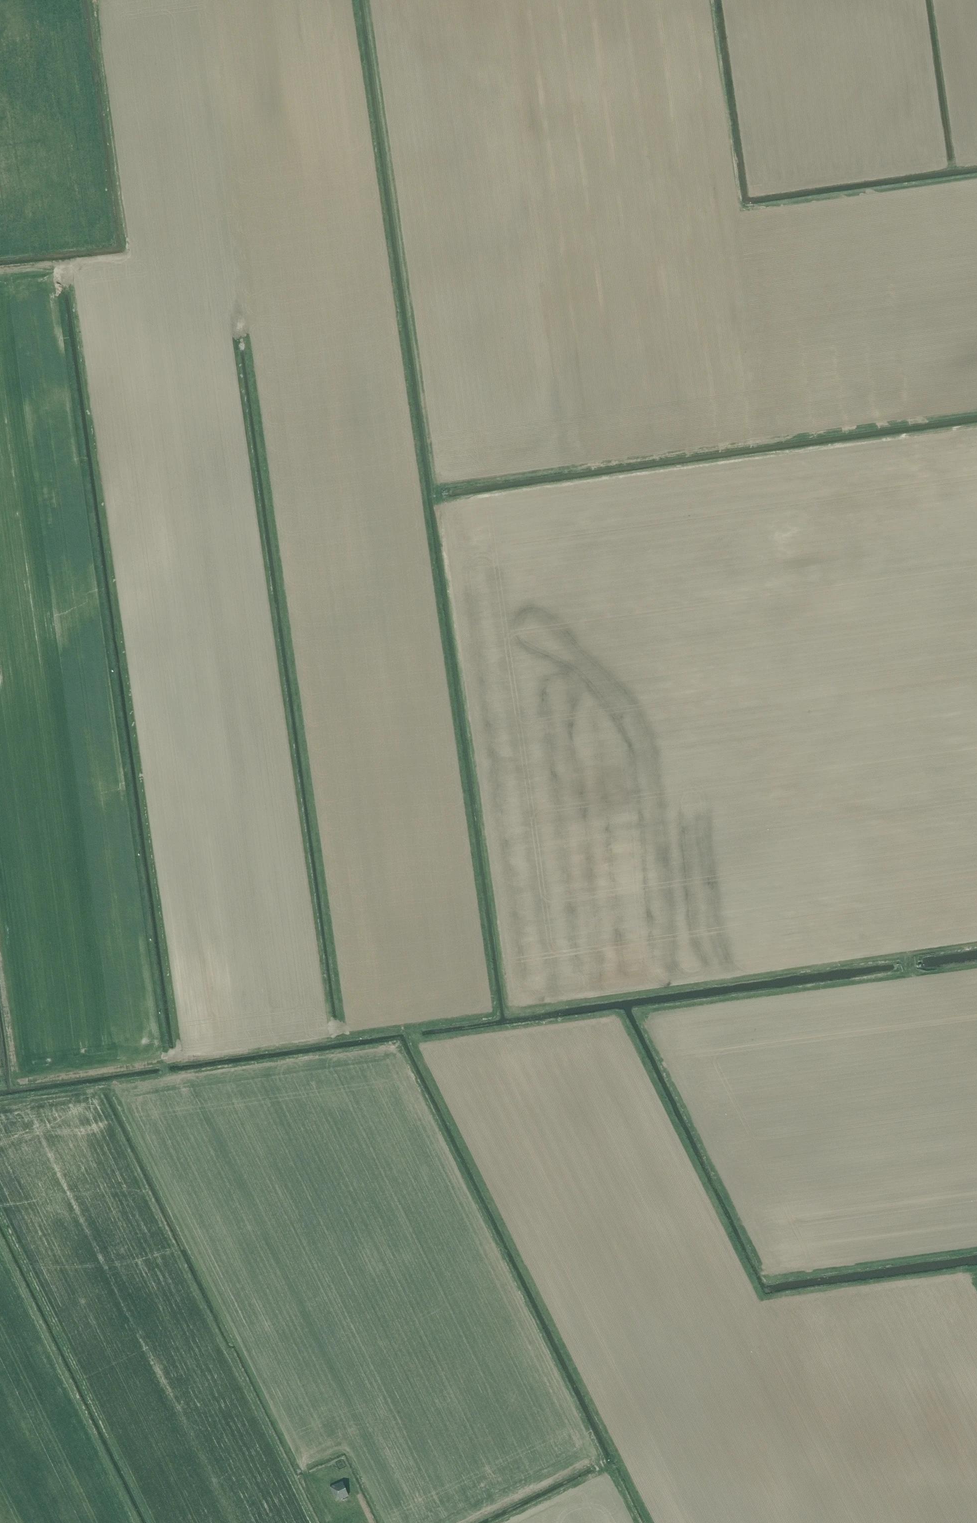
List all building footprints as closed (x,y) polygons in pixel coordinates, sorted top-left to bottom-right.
[(342,1481),(330,1487),(336,1501),(349,1496),(342,1481)]
